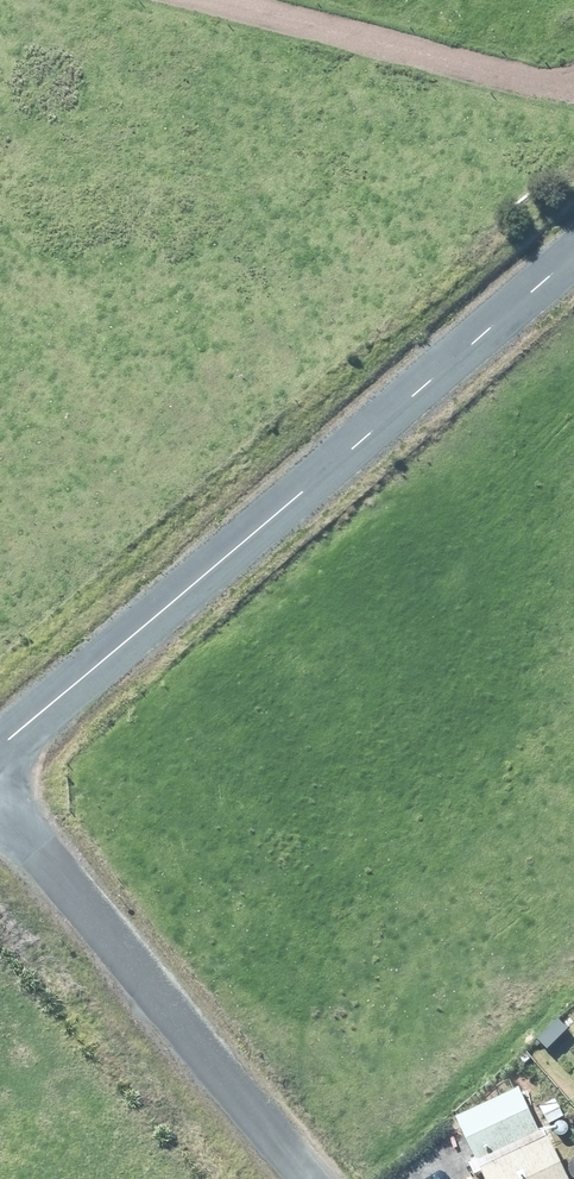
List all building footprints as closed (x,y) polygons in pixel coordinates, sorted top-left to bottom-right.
[(459,1116),(488,1178),(572,1178),(550,1130),(538,1135),(517,1089),(459,1116)]
